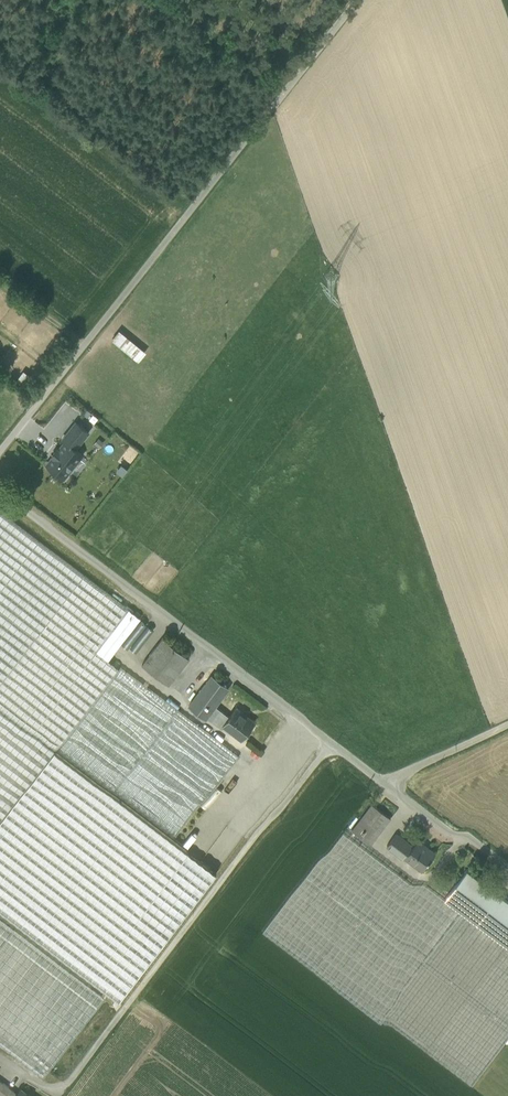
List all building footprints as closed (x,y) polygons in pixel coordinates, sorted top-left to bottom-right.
[(121,322),(113,332),(141,353),(149,342),(121,322)] [(65,431),(76,440),(90,423),(76,412),(62,429),(65,431)] [(76,440),(65,431),(46,456),(64,469),(83,445),(76,440)] [(0,502),(0,817),(56,743),(120,660),(97,643),(108,629),(119,638),(141,610),(0,502)] [(189,650),(163,630),(142,657),(169,677),(189,650)] [(239,750),(120,659),(120,660),(56,743),(175,834),(239,750)] [(212,667),(189,698),(206,710),(208,708),(216,698),(229,680),(212,667)] [(191,682),(183,693),(188,696),(196,685),(191,682)] [(230,708),(216,698),(208,708),(222,720),(224,717),(223,717),(230,708)] [(243,704),(237,699),(230,708),(223,717),(224,717),(242,731),(254,715),(242,706),(243,704)] [(56,743),(0,817),(0,903),(120,995),(218,867),(175,834),(56,743)] [(390,808),(372,793),(361,807),(380,822),(390,808)] [(380,822),(361,807),(352,819),(370,834),(380,822)] [(343,823),(263,930),(472,1087),(507,1040),(507,947),(445,899),(343,823)] [(413,835),(397,823),(388,835),(405,848),(407,845),(406,844),(413,835)] [(435,842),(418,829),(413,835),(406,844),(407,845),(423,858),(435,842)] [(467,870),(445,899),(507,947),(507,901),(467,870)] [(45,1071),(103,997),(0,916),(0,1038),(45,1071)] [(4,1079),(0,1085),(0,1093),(4,1095),(12,1095),(17,1089),(4,1079)] [(21,1085),(17,1089),(12,1095),(35,1095),(21,1085)]
